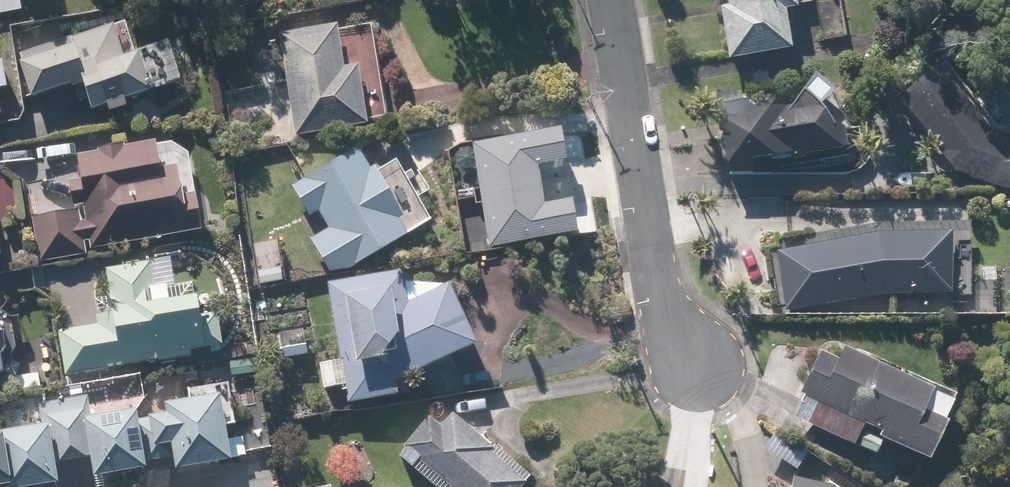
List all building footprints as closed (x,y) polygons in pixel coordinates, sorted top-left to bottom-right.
[(788,55),(783,12),(793,11),(792,0),(723,0),(729,61),(788,55)] [(138,57),(126,18),(15,54),(30,101),(82,84),(92,115),(180,87),(167,47),(138,57)] [(281,136),(363,132),(359,67),(341,68),(338,29),(275,32),(281,136)] [(894,105),(983,190),(1009,191),(1009,141),(1002,140),(935,65),(894,105)] [(840,103),(815,81),(715,94),(726,178),(761,174),(760,167),(847,155),(840,103)] [(154,146),(77,156),(80,181),(67,182),(71,213),(31,218),(37,266),(87,260),(86,250),(200,236),(193,175),(158,179),(154,146)] [(356,149),(290,189),(307,217),(318,211),(330,231),(309,243),(332,281),(432,221),(396,163),(373,177),(356,149)] [(881,294),(949,295),(950,235),(873,238),(775,255),(785,311),(881,294)] [(146,262),(108,268),(113,303),(95,305),(98,326),(58,332),(65,378),(205,358),(197,299),(152,306),(146,262)] [(476,347),(450,291),(407,284),(391,274),(328,285),(340,360),(321,363),(326,393),(345,390),(347,405),(398,397),(396,385),(476,347)] [(818,353),(788,416),(876,458),(883,442),(927,463),(955,403),(843,350),(837,362),(818,353)] [(220,398),(180,404),(176,377),(17,404),(21,427),(0,430),(0,486),(44,486),(57,485),(54,467),(78,463),(82,486),(88,486),(147,477),(145,462),(174,457),(176,470),(246,459),(243,438),(227,440),(220,398)] [(397,455),(438,486),(523,486),(530,478),(453,418),(442,431),(426,418),(397,455)] [(832,486),(791,478),(789,486),(832,486)]
